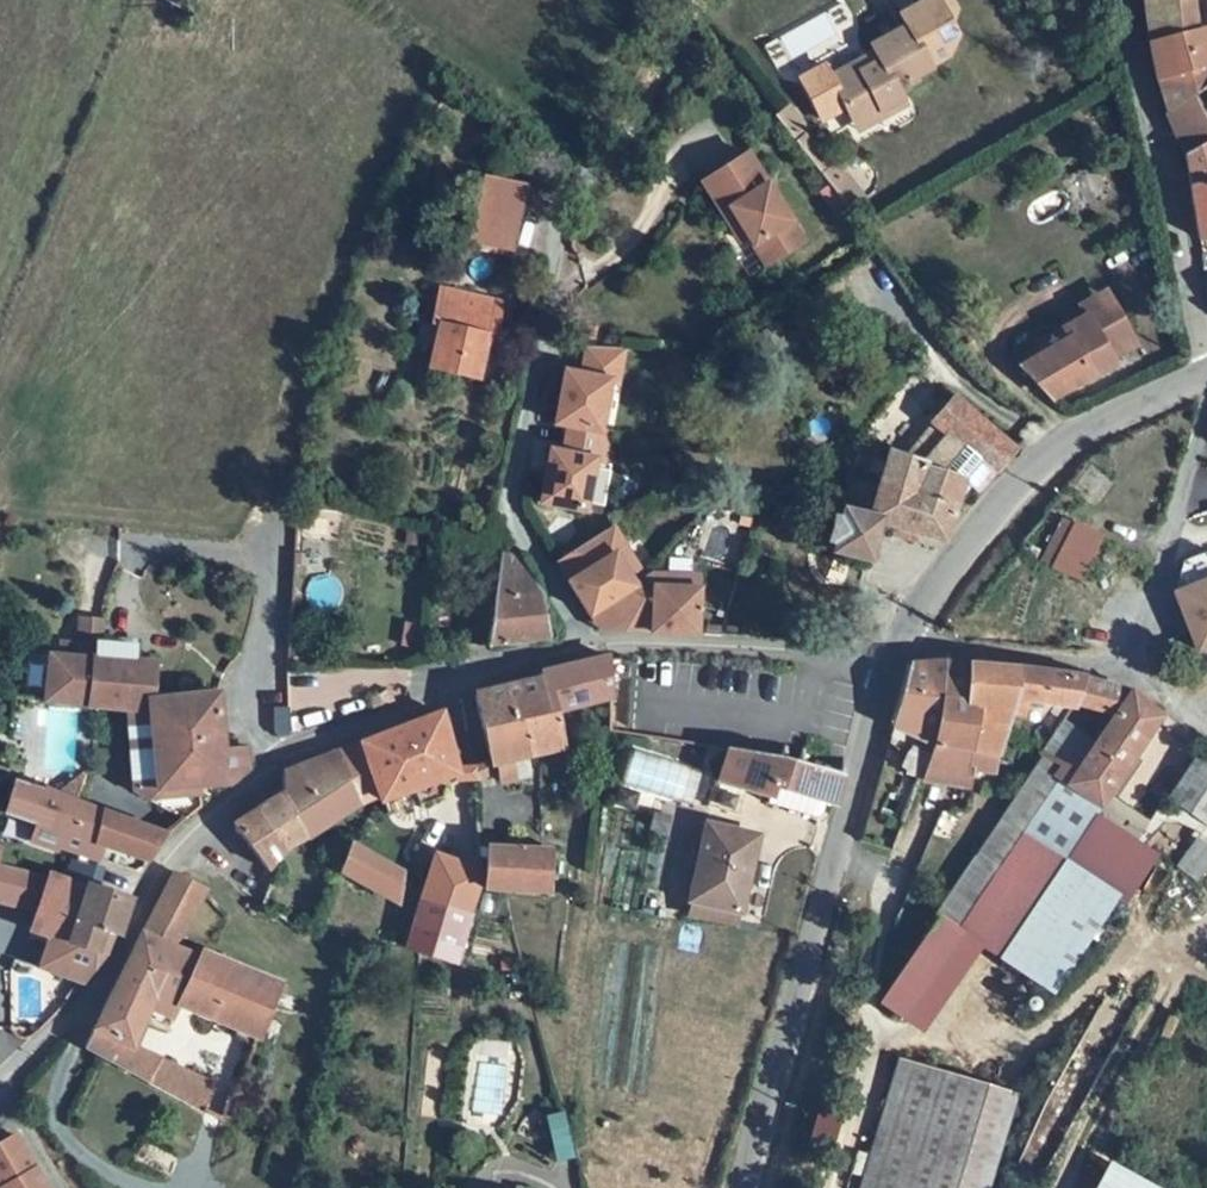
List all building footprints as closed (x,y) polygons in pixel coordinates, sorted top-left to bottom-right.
[(901,27),(922,66),(941,56),(949,37),(930,0),(922,0),(895,15),(901,27)] [(1144,15),(1154,58),(1166,100),(1206,74),(1206,48),(1202,34),(1200,21),(1187,24),(1186,0),(1142,0),(1144,15)] [(901,27),(867,48),(871,54),(875,63),(859,74),(853,65),(829,80),(850,117),(873,104),(878,113),(901,99),(898,92),(913,83),(911,76),(924,68),(922,66),(901,27)] [(875,63),(871,54),(853,65),(859,74),(875,63)] [(1205,133),(1206,131),(1206,74),(1166,100),(1184,147),(1205,133)] [(873,104),(850,117),(859,133),(904,105),(901,99),(878,113),(873,104)] [(788,101),(774,111),(796,139),(821,171),(847,204),(860,194),(842,171),(828,165),(804,133),(801,118),(788,101)] [(1206,228),(1206,138),(1205,133),(1184,147),(1198,231),(1206,228)] [(745,149),(700,178),(727,219),(734,213),(746,231),(765,260),(802,236),(745,149)] [(463,236),(504,243),(517,180),(477,172),(463,236)] [(738,236),(746,231),(734,213),(727,219),(738,236)] [(492,331),(499,294),(432,283),(424,316),(432,318),(424,364),(473,373),(482,329),(492,331)] [(1062,329),(1066,337),(1030,356),(1012,365),(1045,394),(1086,376),(1113,362),(1107,351),(1091,319),(1087,312),(1060,325),(1062,329)] [(1107,312),(1091,319),(1107,351),(1123,343),(1107,312)] [(622,344),(586,340),(581,369),(570,366),(563,365),(561,378),(555,418),(568,420),(599,426),(607,376),(616,378),(622,344)] [(862,517),(873,520),(929,535),(940,538),(950,510),(953,498),(962,497),(977,482),(971,476),(986,461),(992,467),(1013,440),(951,389),(929,415),(933,418),(907,449),(886,441),(865,507),(862,517)] [(603,458),(608,428),(599,426),(568,420),(564,448),(557,447),(550,445),(548,458),(542,497),(586,506),(594,456),(603,458)] [(992,467),(986,461),(971,476),(977,482),(992,467)] [(865,507),(840,503),(831,538),(837,548),(865,554),(873,520),(862,517),(865,507)] [(1055,562),(1077,518),(1068,513),(1044,557),(1055,562)] [(1082,575),(1102,532),(1077,518),(1055,562),(1082,575)] [(613,524),(581,544),(594,564),(571,579),(592,611),(637,582),(616,551),(627,545),(613,524)] [(581,544),(557,560),(571,579),(594,564),(581,544)] [(627,545),(616,551),(637,582),(648,576),(627,545)] [(492,599),(488,636),(543,632),(546,622),(564,624),(518,555),(502,551),(499,564),(492,599)] [(658,572),(654,572),(648,576),(637,582),(592,611),(603,627),(698,632),(701,587),(657,585),(658,572)] [(702,575),(658,572),(657,585),(701,587),(702,575)] [(1176,594),(1200,654),(1206,651),(1206,582),(1176,594)] [(104,612),(82,610),(80,637),(62,636),(61,652),(136,655),(137,637),(103,635),(104,612)] [(451,647),(438,653),(443,665),(456,659),(451,647)] [(196,785),(225,782),(249,763),(248,746),(223,747),(221,691),(157,692),(159,656),(136,655),(61,652),(50,652),(44,695),(128,704),(150,706),(159,787),(196,785)] [(542,673),(480,692),(487,720),(551,705),(614,690),(613,652),(542,665),(542,673)] [(941,661),(906,667),(891,726),(929,737),(936,694),(941,661)] [(965,708),(1008,712),(1007,715),(1017,715),(1022,696),(1068,698),(1077,698),(1079,672),(941,661),(936,694),(968,696),(965,708)] [(1068,698),(1040,749),(1065,762),(1074,766),(1129,686),(1125,683),(1079,672),(1077,698),(1068,698)] [(1117,772),(1157,708),(1129,686),(1074,766),(1065,762),(1057,777),(1099,801),(1117,772)] [(993,766),(1005,723),(1007,715),(1008,712),(965,708),(968,696),(936,694),(929,737),(921,759),(960,772),(964,760),(993,766)] [(197,804),(196,785),(159,787),(150,706),(128,704),(133,787),(184,813),(197,804)] [(551,705),(487,720),(495,753),(500,776),(527,769),(524,752),(560,743),(551,705)] [(1169,797),(1201,745),(1157,708),(1117,772),(1167,799),(1169,797)] [(459,764),(442,709),(361,738),(378,787),(387,793),(459,764)] [(356,741),(344,744),(331,745),(360,798),(378,787),(361,738),(356,741)] [(777,753),(751,747),(720,739),(710,784),(705,805),(722,809),(735,812),(742,784),(765,790),(764,795),(813,809),(820,809),(823,796),(831,798),(839,774),(842,775),(845,771),(777,753)] [(631,742),(626,780),(698,789),(703,751),(631,742)] [(283,779),(284,790),(305,829),(308,835),(360,798),(331,745),(326,745),(284,761),(283,779)] [(1201,745),(1169,797),(1206,818),(1206,817),(1206,750),(1201,745)] [(1057,777),(1065,762),(1040,749),(1031,765),(1057,777)] [(938,907),(1058,978),(1140,844),(1092,813),(1099,801),(1057,777),(1031,765),(938,907)] [(45,783),(36,781),(6,772),(0,790),(0,803),(24,812),(30,791),(41,794),(45,783)] [(1167,799),(1117,772),(1099,801),(1092,813),(1140,844),(1167,799)] [(30,791),(24,812),(36,817),(60,826),(88,837),(101,841),(106,843),(146,857),(164,829),(108,809),(103,803),(45,783),(41,794),(30,791)] [(284,790),(255,808),(281,844),(288,840),(305,829),(284,790)] [(263,864),(281,844),(255,808),(235,823),(252,850),(263,864)] [(60,826),(36,817),(29,835),(54,844),(55,840),(60,826)] [(687,896),(689,897),(738,908),(744,909),(758,848),(746,845),(750,828),(703,817),(687,896)] [(55,840),(83,850),(88,837),(60,826),(55,840)] [(1172,864),(1196,878),(1206,862),(1206,838),(1194,831),(1172,864)] [(101,841),(88,837),(83,850),(95,855),(101,841)] [(406,874),(350,841),(339,867),(395,898),(406,874)] [(483,844),(482,866),(478,882),(507,886),(548,890),(550,848),(483,844)] [(404,946),(418,949),(458,960),(478,882),(482,866),(476,864),(434,852),(404,946)] [(73,873),(94,878),(100,860),(78,854),(73,873)] [(54,868),(39,921),(57,928),(42,959),(82,979),(105,948),(98,947),(71,934),(94,878),(73,873),(54,868)] [(207,888),(176,870),(110,983),(100,1003),(144,1019),(165,1027),(179,1003),(254,1030),(275,977),(201,949),(196,953),(175,944),(207,888)] [(107,923),(120,926),(132,893),(94,878),(71,934),(98,947),(107,923)] [(735,920),(738,908),(689,897),(689,913),(735,920)] [(960,927),(935,910),(885,987),(910,1003),(960,927)] [(98,947),(105,948),(120,926),(107,923),(98,947)] [(144,1019),(100,1003),(92,1021),(133,1040),(144,1019)] [(151,1077),(162,1052),(133,1040),(92,1021),(87,1031),(85,1040),(151,1077)] [(151,1077),(203,1107),(220,1117),(223,1111),(230,1114),(237,1087),(162,1052),(151,1077)] [(907,1054),(876,1187),(1003,1187),(1028,1082),(907,1054)] [(561,1110),(546,1112),(555,1158),(569,1155),(561,1110)] [(12,1127),(0,1133),(0,1187),(45,1187),(12,1127)] [(1124,1153),(1107,1187),(1185,1187),(1187,1184),(1124,1153)]
